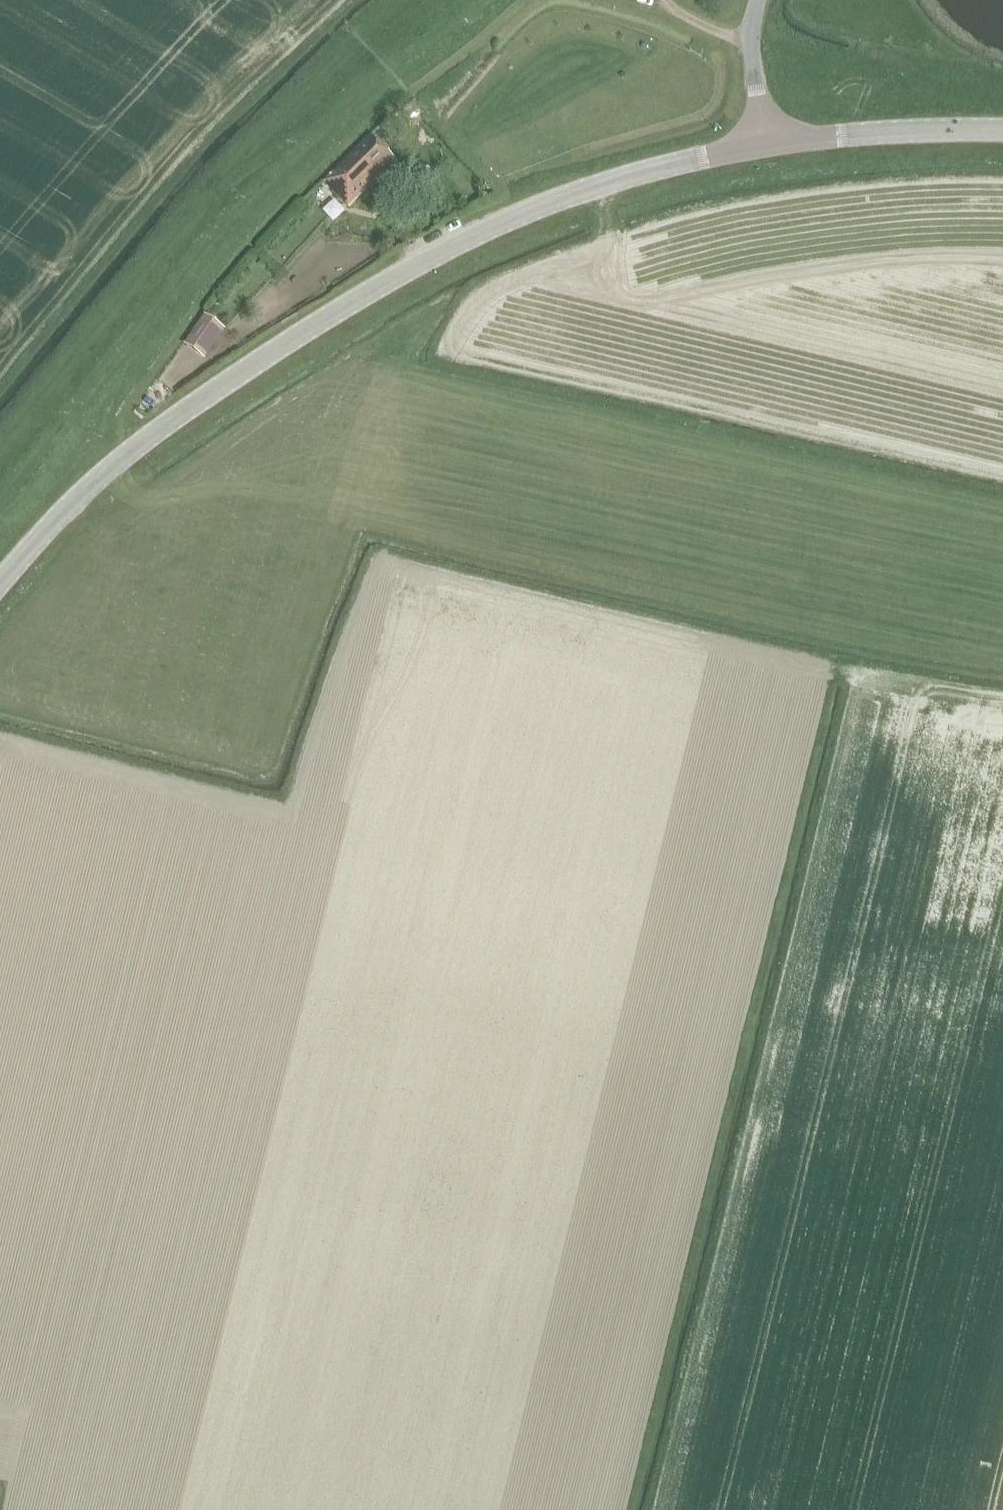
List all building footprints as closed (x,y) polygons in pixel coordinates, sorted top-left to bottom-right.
[(367,193),(384,175),(397,161),(367,134),(341,163),(342,164),(326,181),(351,205),(364,191),(367,193)] [(415,178),(405,188),(415,198),(425,188),(415,178)] [(202,355),(222,327),(207,317),(188,345),(202,355)]
